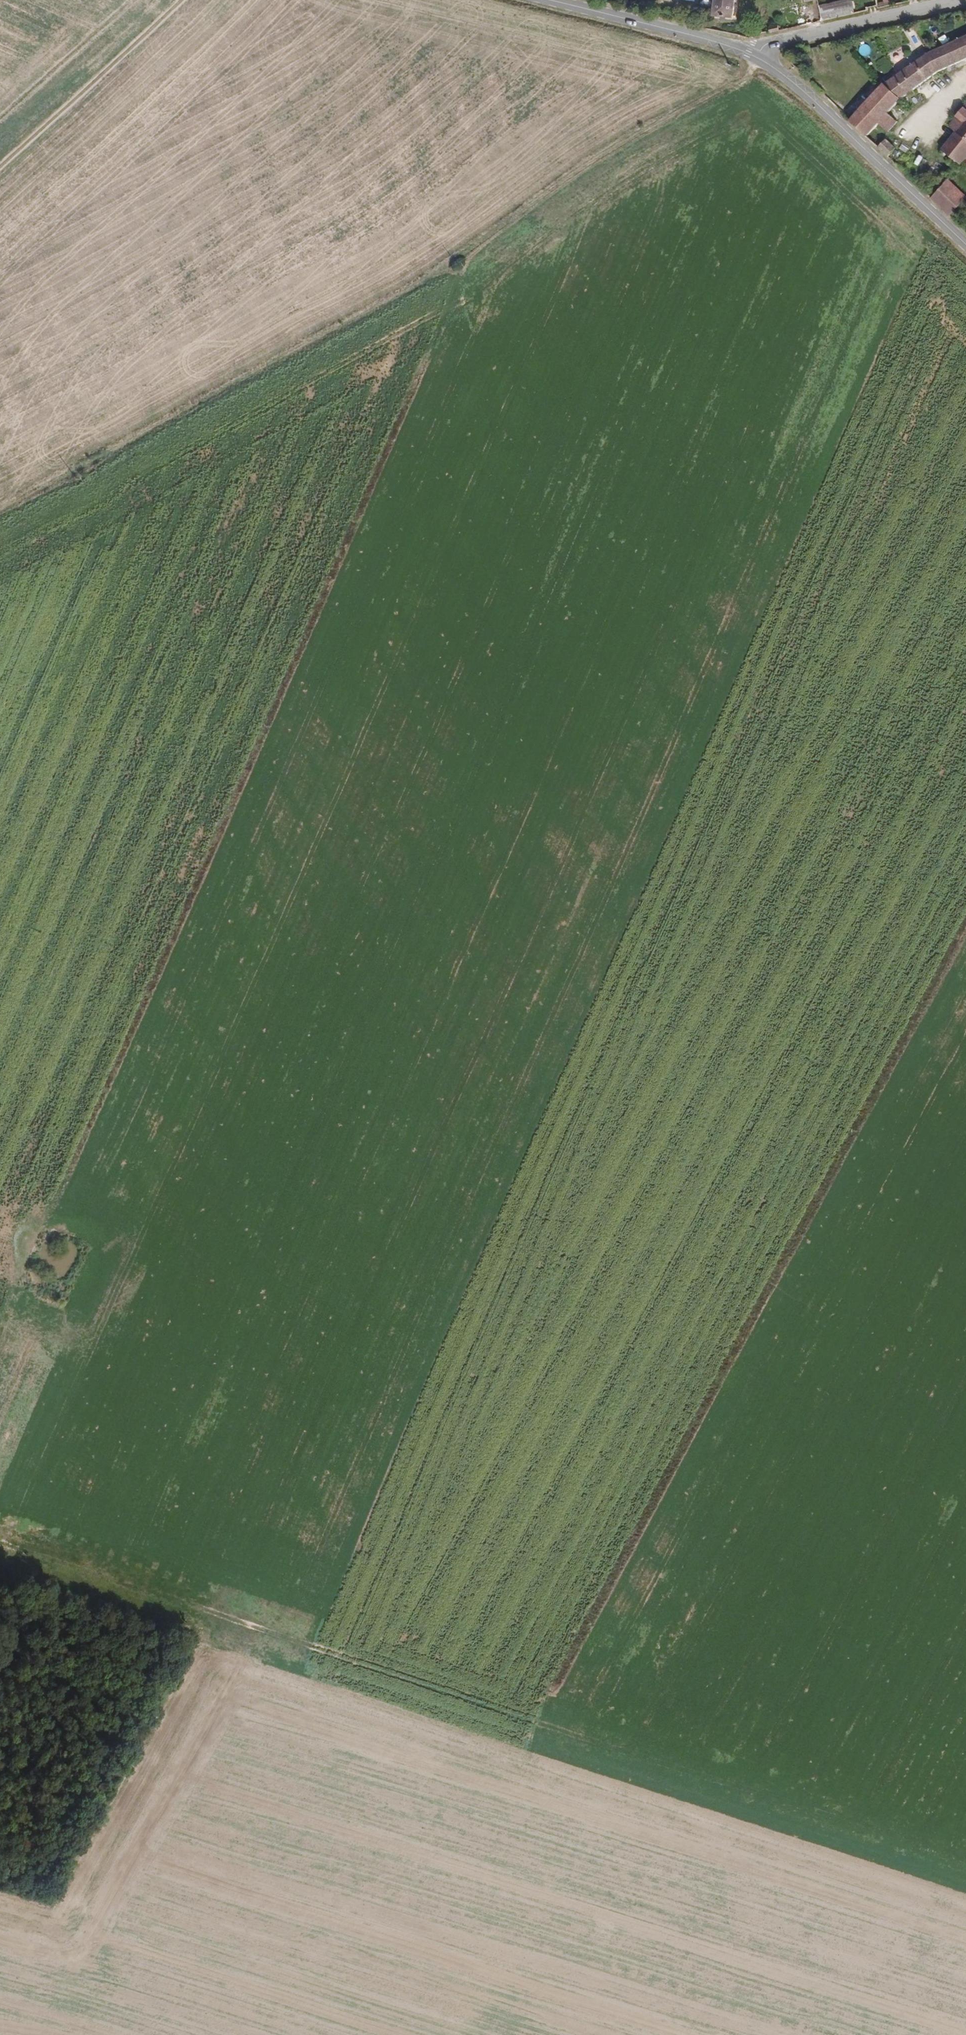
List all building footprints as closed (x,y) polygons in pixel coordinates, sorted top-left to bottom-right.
[(714,19),(733,22),(736,0),(717,0),(714,19)] [(822,18),(856,14),(854,0),(835,0),(820,2),(822,18)] [(770,32),(771,38),(781,36),(779,29),(770,32)] [(923,64),(880,97),(850,130),(867,147),(881,131),(888,122),(900,109),(924,90),(940,78),(965,66),(965,43),(923,64)] [(955,124),(963,130),(965,126),(965,118),(962,115),(955,124)] [(896,129),(888,122),(881,131),(888,139),(896,129)] [(955,124),(947,134),(955,140),(940,159),(958,174),(965,164),(965,126),(963,130),(955,124)] [(879,159),(888,166),(896,157),(888,150),(879,159)] [(950,225),(965,205),(965,204),(947,188),(931,207),(950,225)]
